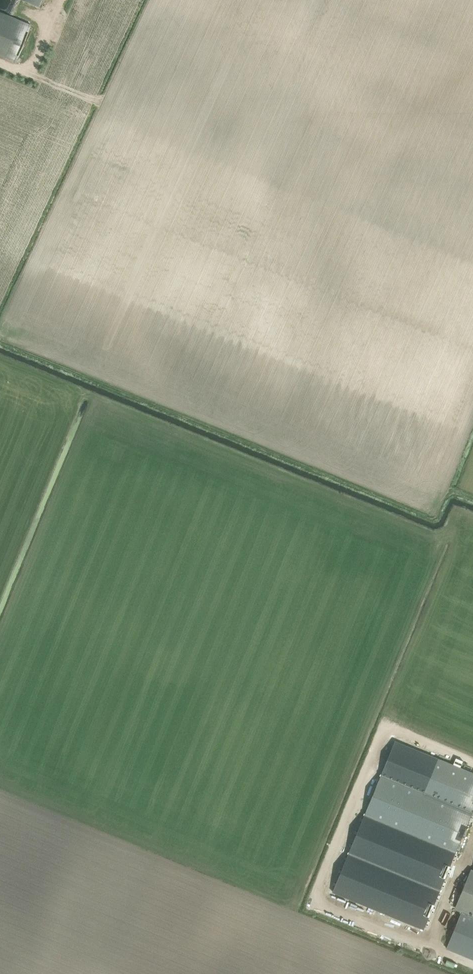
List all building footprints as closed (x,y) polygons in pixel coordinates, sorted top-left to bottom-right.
[(0,12),(0,56),(16,62),(31,24),(0,12)] [(395,742),(333,892),(423,929),(472,812),(472,813),(472,774),(395,742)] [(472,868),(455,908),(462,911),(447,949),(472,960),(472,869),(472,868)]
